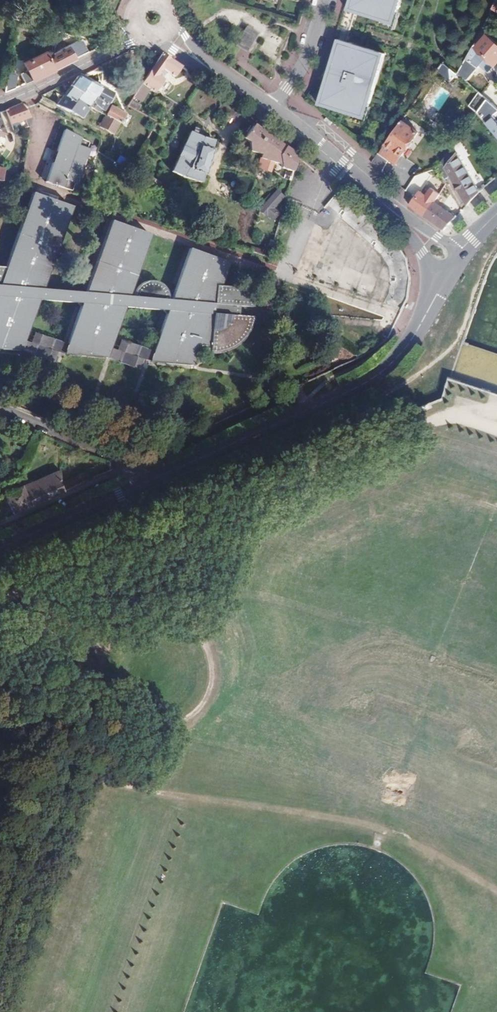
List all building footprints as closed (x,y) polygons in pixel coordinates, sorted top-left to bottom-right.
[(324,71),(315,103),(361,117),(365,106),(369,107),(372,99),(367,98),(380,54),(345,43),(356,8),(391,19),(394,11),(398,12),(400,5),(396,3),(397,0),(346,0),(338,25),(324,71)] [(495,21),(487,17),(483,24),(491,27),(495,21)] [(245,23),(233,44),(248,52),(260,31),(245,23)] [(473,42),(477,46),(476,47),(495,64),(496,62),(496,45),(480,30),(473,42)] [(59,33),(48,32),(46,40),(56,42),(59,33)] [(61,66),(75,59),(68,47),(53,55),(50,65),(53,70),(61,66)] [(17,67),(26,84),(42,76),(53,70),(50,65),(53,55),(42,54),(17,67)] [(174,79),(182,68),(160,54),(142,85),(158,95),(166,83),(164,82),(161,80),(165,73),(169,75),(174,79)] [(456,72),(466,80),(476,67),(465,57),(463,60),(456,72)] [(445,61),(438,71),(451,82),(456,72),(445,61)] [(164,82),(169,75),(165,73),(161,80),(164,82)] [(7,78),(4,93),(14,90),(15,81),(12,81),(12,78),(7,78)] [(64,95),(89,110),(93,105),(97,107),(95,111),(102,115),(114,93),(100,86),(98,90),(77,78),(70,87),(64,95)] [(471,106),(478,112),(488,99),(481,93),(471,106)] [(64,95),(56,106),(82,120),(89,110),(64,95)] [(492,116),(495,113),(491,108),(493,104),(488,99),(478,112),(477,113),(478,114),(496,136),(496,121),(492,116)] [(20,105),(4,111),(9,122),(13,120),(12,117),(21,114),(24,120),(31,118),(26,107),(20,105)] [(124,116),(112,109),(107,117),(120,124),(124,116)] [(378,154),(388,161),(391,163),(396,166),(402,157),(419,133),(402,120),(378,154)] [(293,174),(297,156),(293,153),(289,149),(288,148),(285,152),(280,148),(283,144),(270,135),(256,125),(246,140),(250,143),(252,149),(253,152),(263,156),(262,161),(281,167),(283,170),(293,174)] [(66,131),(58,152),(69,156),(68,159),(64,157),(62,163),(67,164),(65,168),(54,164),(47,183),(74,192),(76,184),(79,185),(83,174),(80,173),(84,161),(87,162),(91,151),(89,150),(92,140),(66,131)] [(215,141),(194,134),(180,176),(202,183),(205,175),(206,175),(215,150),(212,149),(215,141)] [(460,158),(453,148),(438,169),(445,181),(452,177),(466,168),(462,162),(453,168),(460,158)] [(69,156),(58,152),(54,164),(65,168),(67,164),(62,163),(64,157),(68,159),(69,156)] [(415,166),(402,157),(396,166),(406,173),(409,175),(415,167),(415,166)] [(396,166),(391,163),(383,174),(398,184),(406,173),(396,166)] [(429,177),(415,167),(409,175),(423,186),(429,177)] [(469,203),(482,192),(466,168),(452,177),(469,203)] [(407,184),(418,193),(419,191),(430,199),(433,193),(423,186),(409,175),(406,173),(398,184),(403,189),(407,184)] [(0,183),(0,190),(8,192),(8,190),(9,185),(0,183)] [(379,303),(404,310),(409,300),(412,281),(408,258),(396,240),(360,210),(334,188),(320,201),(325,206),(384,259),(388,278),(379,303)] [(418,193),(410,204),(425,215),(434,201),(430,199),(419,191),(418,193)] [(434,201),(425,215),(434,222),(444,228),(456,216),(440,205),(443,200),(433,193),(430,199),(434,201)] [(0,267),(0,349),(21,351),(25,341),(39,300),(43,289),(73,208),(33,194),(7,268),(0,267)] [(284,200),(277,194),(261,212),(273,222),(279,215),(274,211),(284,200)] [(92,276),(86,293),(85,306),(82,306),(68,345),(86,346),(86,348),(91,350),(92,347),(111,349),(125,308),(129,297),(151,236),(111,221),(92,276)] [(269,257),(272,249),(264,247),(261,255),(269,257)] [(191,250),(171,302),(168,313),(154,353),(152,358),(150,363),(167,364),(193,366),(200,346),(207,348),(211,348),(215,348),(221,347),(226,346),(231,344),(232,343),(239,336),(242,332),(244,328),(246,323),(247,317),(247,313),(248,308),(253,308),(255,290),(241,288),(222,287),(230,264),(191,250)] [(133,298),(171,302),(170,297),(169,294),(168,292),(167,290),(165,287),(163,285),(159,284),(154,282),(152,282),(149,282),(147,283),(144,284),(141,285),(139,286),(137,288),(135,293),(133,298)] [(86,293),(43,289),(39,300),(82,304),(82,306),(85,306),(86,293)] [(133,298),(129,297),(125,308),(168,313),(171,302),(133,298)] [(25,341),(21,351),(54,362),(58,353),(64,355),(68,345),(35,333),(32,343),(25,341)] [(117,351),(111,349),(108,357),(107,359),(140,370),(143,361),(150,363),(152,358),(154,353),(121,340),(117,351)] [(373,418),(376,426),(394,419),(393,416),(390,417),(388,412),(373,418)] [(12,515),(62,493),(56,478),(57,477),(55,473),(0,498),(0,508),(7,505),(12,515)]
